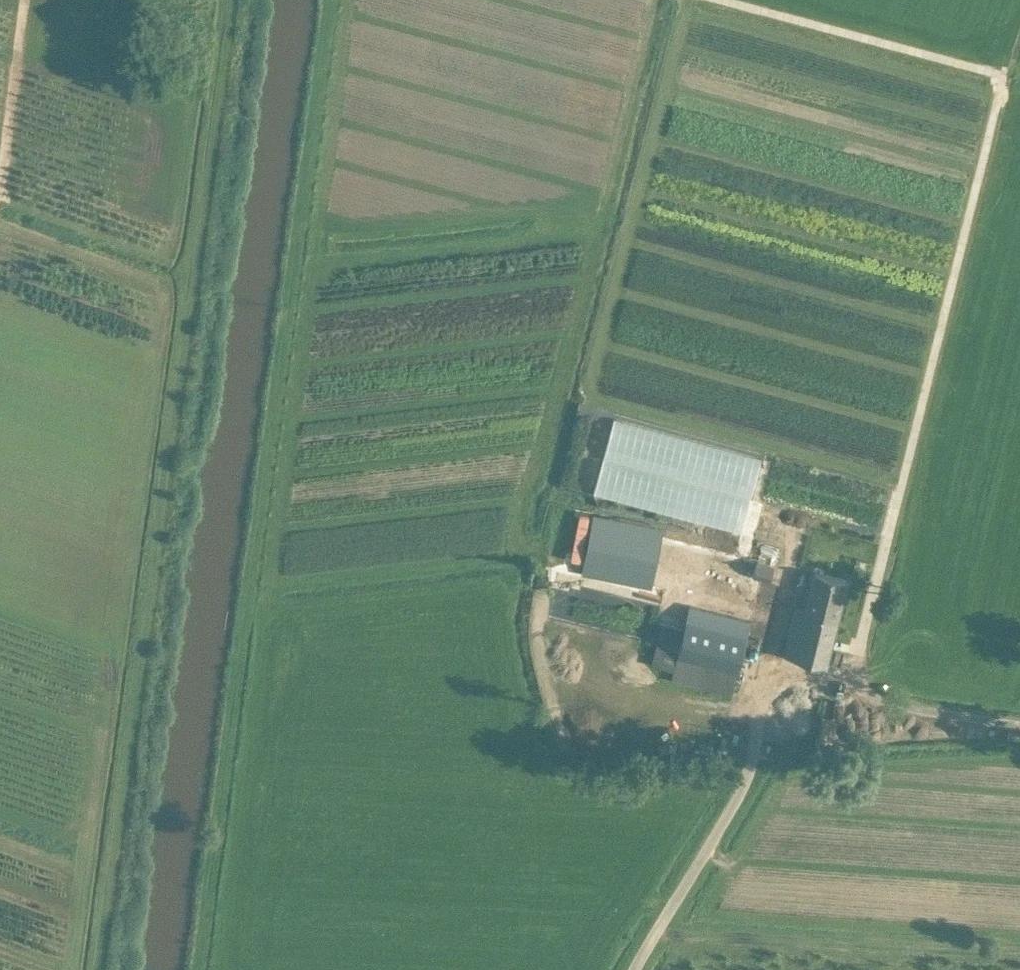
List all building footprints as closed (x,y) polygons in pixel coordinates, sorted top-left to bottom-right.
[(594,518),(591,586),(682,590),(684,536),(653,535),(653,540),(640,540),(640,550),(608,549),(609,519),(594,518)] [(777,555),(759,550),(752,575),(770,580),(777,555)] [(536,571),(536,583),(548,584),(548,572),(536,571)] [(827,666),(849,580),(814,571),(804,609),(795,607),(783,655),(827,666)] [(709,573),(705,603),(757,610),(761,581),(709,573)] [(691,605),(685,631),(680,650),(739,665),(750,620),(691,605)] [(685,631),(627,616),(608,694),(724,723),(739,665),(680,650),(685,631)]
